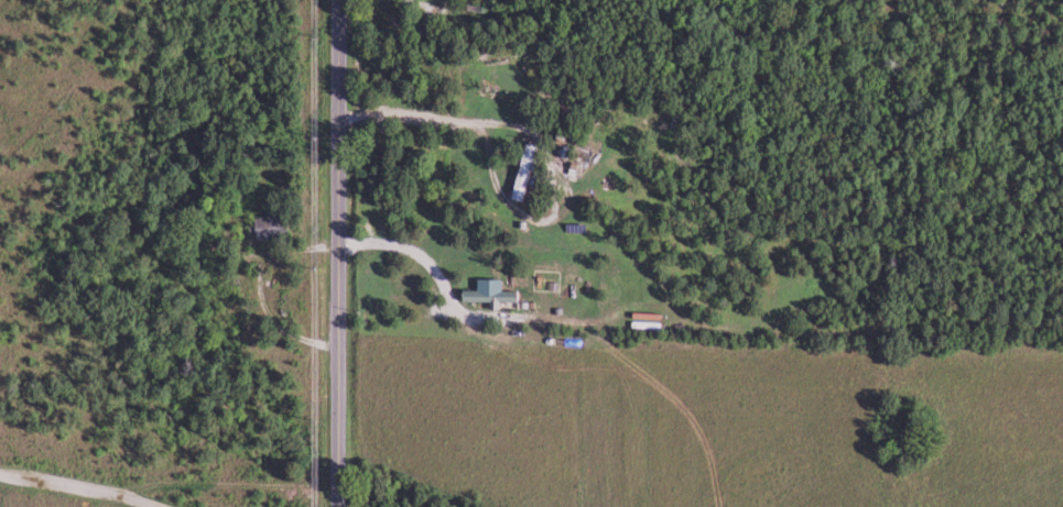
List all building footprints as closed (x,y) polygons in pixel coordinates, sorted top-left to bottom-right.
[(506,197),(518,200),(534,145),(522,141),(506,197)] [(498,278),(473,277),(473,288),(459,288),(459,300),(486,300),(486,307),(495,307),(495,300),(517,301),(517,289),(498,289),(498,278)]
